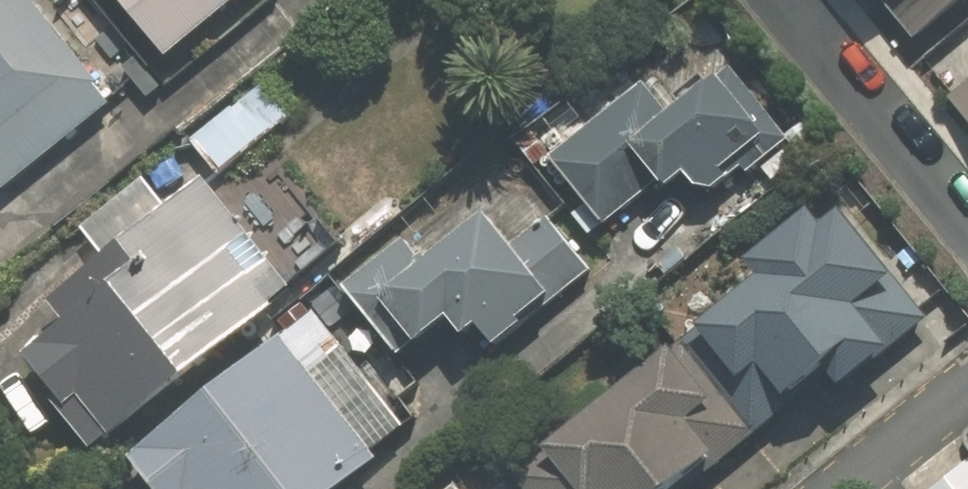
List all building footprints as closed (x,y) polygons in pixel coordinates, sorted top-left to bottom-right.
[(46,0),(0,0),(0,182),(4,188),(117,102),(102,82),(106,79),(46,0)] [(240,0),(133,0),(178,53),(240,0)] [(919,39),(967,0),(887,0),(919,39)] [(612,221),(672,175),(679,184),(697,170),(708,184),(722,185),(749,165),(754,171),(797,137),(738,62),(723,73),(725,77),(678,113),(652,79),(558,152),(612,221)] [(957,96),(967,109),(967,87),(957,96)] [(285,305),(278,297),(298,281),(211,175),(56,301),(70,318),(33,348),(69,392),(60,398),(104,452),(285,305)] [(854,205),(834,221),(823,207),(758,257),(773,275),(520,471),(534,488),(690,488),(840,373),(850,386),(940,315),(854,205)] [(599,269),(554,213),(523,238),(498,208),(431,261),(409,234),(348,282),(407,356),(462,313),(478,333),(491,323),(508,343),(535,322),(530,316),(550,300),(554,306),(599,269)] [(322,308),(137,455),(164,488),(349,488),(389,458),(382,449),(414,423),(322,308)] [(941,488),(967,488),(967,466),(941,488)]
